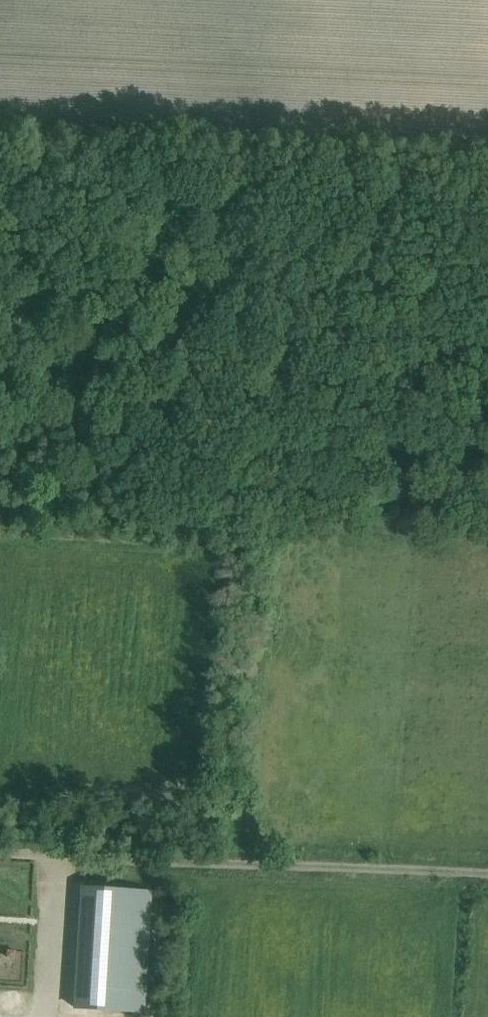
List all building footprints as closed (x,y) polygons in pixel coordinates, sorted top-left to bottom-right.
[(151,891),(83,887),(75,1008),(144,1012),(151,891)]
